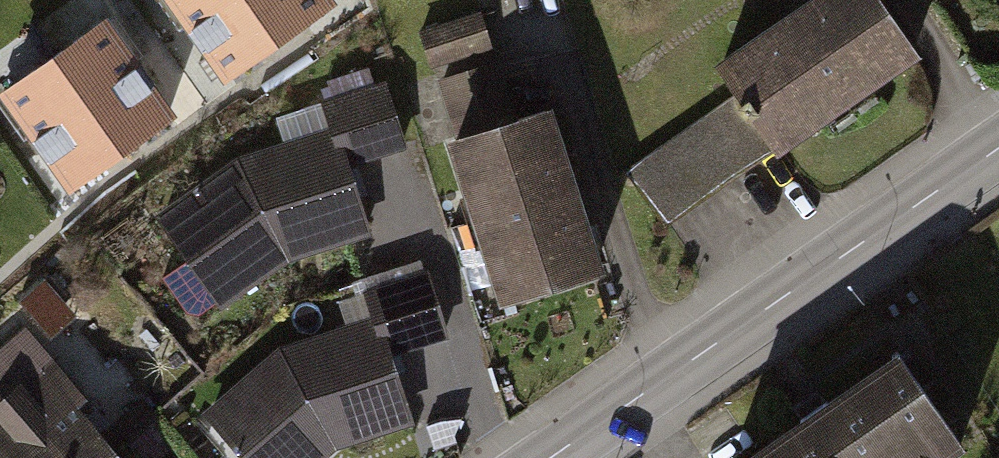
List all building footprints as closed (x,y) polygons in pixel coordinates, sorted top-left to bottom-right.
[(225,89),(343,3),(341,0),(160,0),(225,89)] [(719,62),(742,95),(781,150),(918,54),(880,0),(808,0),(719,62)] [(479,13),(422,30),(432,64),(489,46),(479,13)] [(107,16),(1,94),(73,191),(179,112),(107,16)] [(460,140),(517,122),(497,63),(440,80),(460,140)] [(338,132),(346,161),(401,145),(384,87),(328,104),(338,132)] [(669,225),(781,150),(742,95),(629,173),(669,225)] [(460,140),(455,141),(504,297),(597,268),(548,112),(517,122),(460,140)] [(346,161),(338,132),(242,161),(163,217),(192,257),(164,280),(187,312),(200,314),(219,301),(209,285),(268,244),(272,258),(365,229),(346,161)] [(379,322),(389,351),(442,335),(417,263),(366,281),(379,322)] [(379,322),(284,351),(210,416),(249,457),(281,457),(309,435),(314,448),(408,419),(389,351),(379,322)] [(0,366),(0,457),(153,457),(167,446),(128,400),(89,433),(65,405),(76,396),(29,341),(0,366)] [(751,457),(921,457),(954,435),(900,356),(751,457)]
